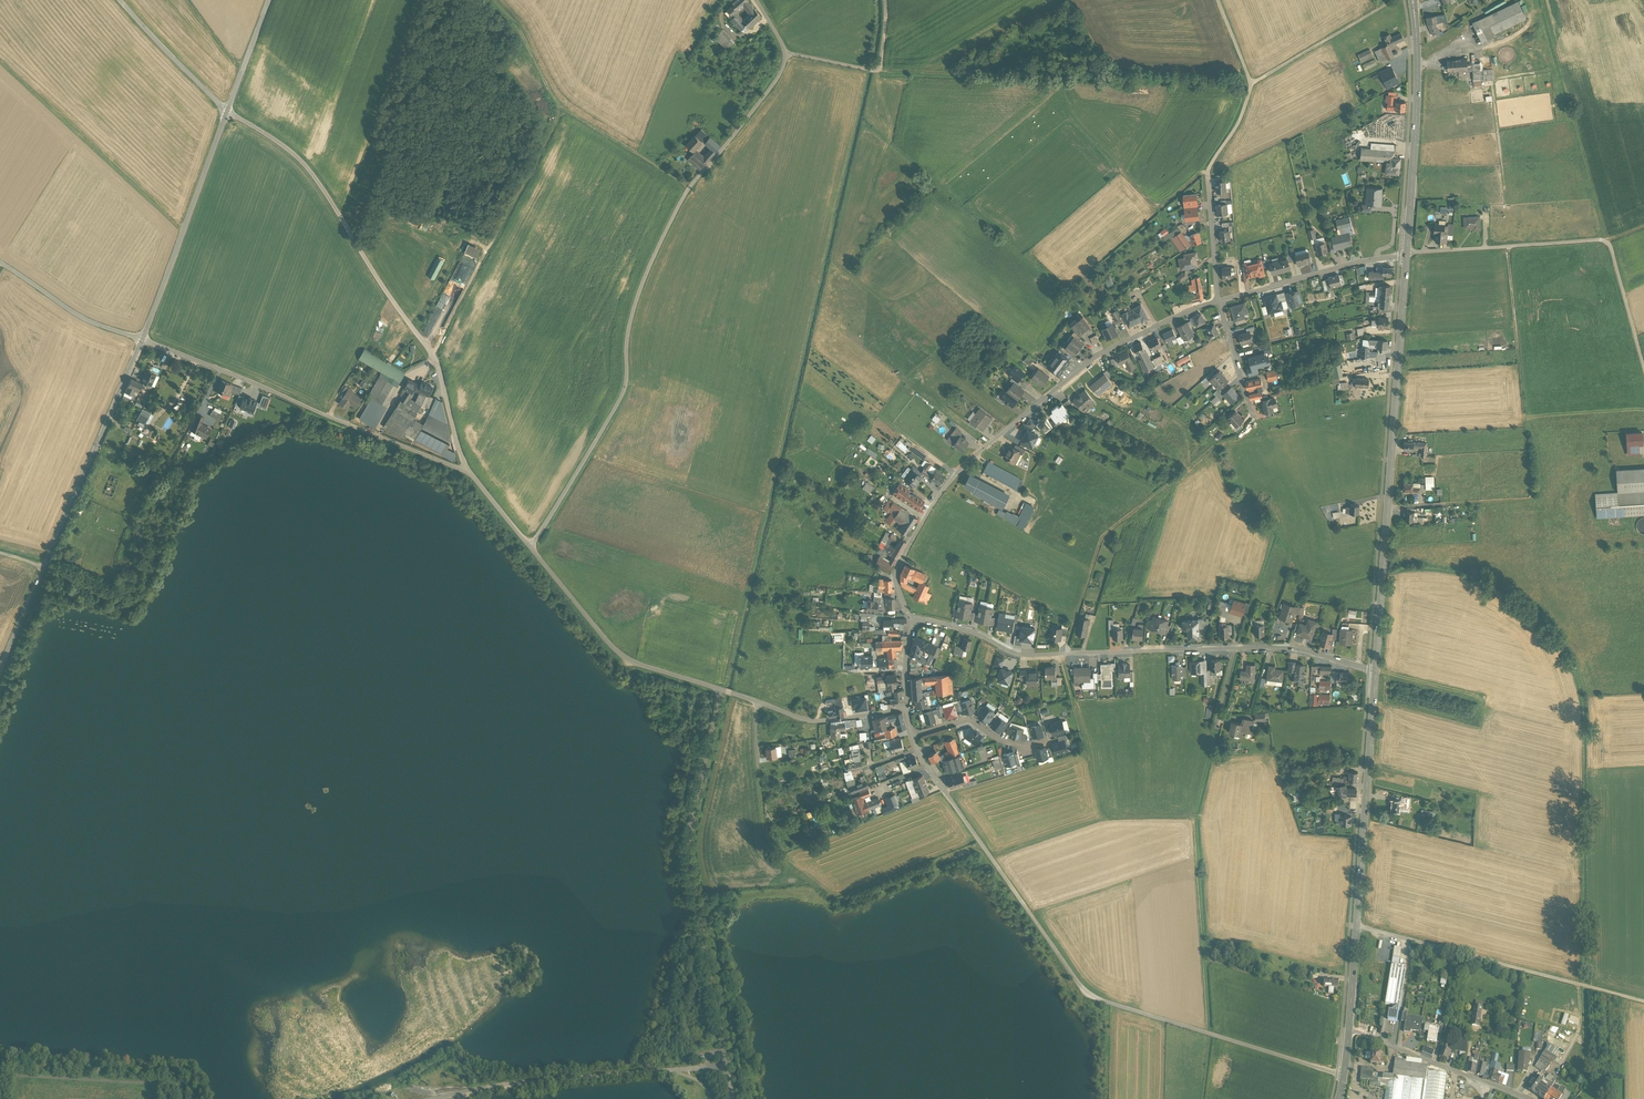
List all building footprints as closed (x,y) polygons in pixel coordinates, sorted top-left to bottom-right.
[(746,0),(736,0),(732,4),(733,5),(737,9),(738,10),(744,5),(747,8),(751,5),(746,0)] [(1518,2),(1472,23),(1482,43),(1487,40),(1486,38),(1526,19),(1518,2)] [(737,9),(733,5),(725,13),(731,19),(734,16),(732,14),(734,12),(737,9)] [(760,17),(751,5),(747,8),(750,12),(742,20),(746,24),(746,25),(747,27),(749,28),(760,17)] [(740,18),(734,12),(732,14),(734,16),(731,19),(735,23),(740,18)] [(1445,14),(1426,17),(1427,25),(1434,23),(1447,21),(1445,14)] [(742,20),(740,18),(735,23),(741,30),(746,25),(746,24),(742,20)] [(1434,23),(1427,25),(1432,35),(1439,32),(1438,31),(1434,23)] [(734,42),(722,29),(716,35),(723,42),(720,45),(725,51),(734,42)] [(1401,34),(1391,38),(1389,34),(1384,37),(1388,45),(1390,48),(1395,45),(1394,44),(1404,40),(1401,34)] [(1381,63),(1388,60),(1384,52),(1382,48),(1375,51),(1381,63)] [(1370,49),(1358,54),(1362,63),(1374,58),(1370,49)] [(1390,49),(1384,52),(1388,60),(1394,57),(1390,49)] [(1378,65),(1375,59),(1363,65),(1366,71),(1378,65)] [(1467,59),(1455,60),(1456,70),(1456,71),(1464,70),(1464,71),(1468,71),(1467,64),(1467,59)] [(1455,61),(1447,61),(1448,71),(1456,70),(1455,61)] [(1482,63),(1472,64),(1472,71),(1473,81),(1494,80),(1493,69),(1483,70),(1482,63)] [(1391,67),(1380,73),(1382,77),(1393,71),(1391,67)] [(1393,71),(1382,77),(1386,84),(1388,83),(1397,79),(1393,71)] [(1397,79),(1388,83),(1390,87),(1399,83),(1397,79)] [(1397,96),(1387,96),(1386,104),(1388,104),(1396,104),(1396,101),(1397,101),(1397,96)] [(1397,101),(1396,101),(1396,104),(1396,110),(1405,111),(1406,102),(1397,101)] [(710,137),(701,129),(697,134),(695,135),(702,142),(702,141),(705,143),(710,137)] [(695,135),(686,145),(693,151),(702,142),(695,135)] [(710,137),(705,143),(712,149),(715,152),(721,146),(710,137)] [(1389,145),(1372,144),(1371,149),(1361,148),(1360,159),(1376,161),(1386,162),(1386,157),(1389,158),(1390,152),(1388,152),(1389,145)] [(712,149),(707,154),(711,157),(715,152),(712,149)] [(702,155),(696,150),(690,156),(697,161),(702,155)] [(1396,153),(1390,152),(1389,158),(1386,157),(1386,162),(1387,162),(1386,168),(1391,168),(1390,174),(1399,175),(1400,167),(1401,159),(1397,158),(1398,156),(1395,156),(1396,153)] [(704,157),(702,155),(697,161),(703,167),(708,161),(704,157)] [(697,161),(690,156),(687,160),(699,170),(703,167),(697,161)] [(1223,182),(1216,182),(1217,192),(1226,191),(1225,182),(1225,181),(1223,182)] [(1382,189),(1367,188),(1366,204),(1371,205),(1380,205),(1382,189)] [(1196,194),(1184,195),(1184,204),(1185,204),(1197,203),(1196,194)] [(1220,204),(1217,205),(1218,215),(1224,214),(1223,214),(1227,213),(1227,214),(1228,214),(1227,204),(1220,204)] [(1185,211),(1186,220),(1199,219),(1198,210),(1185,211)] [(1479,216),(1464,217),(1465,228),(1474,227),(1474,229),(1480,229),(1479,216)] [(1350,217),(1336,220),(1338,229),(1339,229),(1352,226),(1350,217)] [(406,218),(404,223),(428,231),(430,227),(406,218)] [(1440,225),(1435,225),(1434,233),(1435,233),(1435,232),(1445,233),(1446,233),(1446,231),(1444,231),(1444,225),(1440,225)] [(1352,226),(1339,229),(1341,235),(1349,233),(1350,234),(1354,233),(1352,226)] [(1181,232),(1177,228),(1170,233),(1173,237),(1181,232)] [(1317,237),(1314,229),(1308,231),(1310,239),(1317,237)] [(1226,231),(1220,232),(1221,241),(1226,240),(1226,239),(1230,238),(1230,231),(1226,231)] [(1445,233),(1435,232),(1435,233),(1434,237),(1436,237),(1436,242),(1447,243),(1447,235),(1447,233),(1446,233),(1445,233)] [(1197,233),(1190,236),(1192,240),(1194,245),(1201,242),(1197,233)] [(1341,235),(1332,237),(1333,244),(1335,249),(1340,248),(1340,246),(1344,245),(1344,246),(1352,244),(1351,240),(1350,234),(1349,233),(1341,235)] [(1178,240),(1176,236),(1171,239),(1180,251),(1185,249),(1182,245),(1178,240)] [(1183,236),(1178,240),(1182,245),(1187,242),(1183,236)] [(1325,240),(1319,242),(1320,243),(1316,244),(1319,254),(1328,252),(1325,240)] [(465,252),(476,257),(480,249),(469,244),(465,252)] [(1197,252),(1185,254),(1185,258),(1179,259),(1180,265),(1184,265),(1184,269),(1198,266),(1196,258),(1197,257),(1197,252)] [(1296,254),(1297,260),(1298,266),(1299,266),(1299,265),(1304,264),(1311,263),(1309,256),(1308,257),(1307,253),(1303,254),(1303,253),(1296,254)] [(1279,261),(1281,271),(1290,269),(1288,262),(1287,259),(1279,261)] [(1261,260),(1245,264),(1246,270),(1248,277),(1258,274),(1259,277),(1265,276),(1261,260)] [(1281,271),(1279,261),(1271,263),(1270,263),(1271,267),(1273,273),(1281,271)] [(1366,266),(1359,267),(1361,274),(1367,272),(1366,266)] [(1231,267),(1222,268),(1223,278),(1232,278),(1231,274),(1231,267)] [(1386,267),(1383,267),(1382,272),(1382,275),(1384,275),(1392,276),(1392,267),(1389,267),(1386,267)] [(1185,273),(1178,277),(1180,281),(1188,276),(1185,273)] [(1339,275),(1328,278),(1328,279),(1331,288),(1342,285),(1339,275)] [(1391,286),(1382,285),(1381,289),(1381,293),(1390,294),(1391,286)] [(1298,291),(1292,292),(1292,293),(1289,294),(1289,293),(1288,293),(1291,302),(1292,306),(1297,305),(1296,303),(1301,302),(1298,291)] [(1281,302),(1287,301),(1285,294),(1284,292),(1277,294),(1279,303),(1281,302)] [(1390,294),(1381,293),(1380,298),(1380,302),(1389,303),(1390,294)] [(1281,302),(1279,303),(1277,294),(1264,298),(1269,314),(1284,310),(1281,302)] [(1245,303),(1231,307),(1235,321),(1243,319),(1242,315),(1248,313),(1245,303)] [(1137,311),(1129,315),(1127,312),(1123,314),(1129,327),(1142,320),(1143,322),(1148,319),(1141,305),(1135,308),(1137,311)] [(1378,306),(1373,306),(1372,316),(1379,314),(1380,307),(1378,307),(1378,306)] [(1121,319),(1117,310),(1112,313),(1116,321),(1121,319)] [(1201,313),(1193,317),(1195,323),(1196,322),(1198,326),(1205,322),(1201,313)] [(1091,326),(1083,317),(1071,326),(1075,330),(1079,335),(1091,326)] [(1388,318),(1379,318),(1379,320),(1378,324),(1378,329),(1383,329),(1384,327),(1388,327),(1388,318)] [(1194,335),(1187,322),(1178,326),(1183,335),(1185,339),(1194,335)] [(1107,327),(1102,329),(1107,339),(1118,334),(1112,324),(1107,327)] [(1219,334),(1214,324),(1206,328),(1209,333),(1206,334),(1209,339),(1219,334)] [(1079,335),(1075,330),(1072,335),(1074,337),(1074,336),(1078,339),(1080,336),(1079,335)] [(1176,338),(1172,330),(1163,334),(1167,342),(1168,342),(1172,340),(1176,338)] [(1252,341),(1250,332),(1247,332),(1239,335),(1241,344),(1252,341)] [(1096,335),(1090,338),(1094,344),(1100,341),(1096,335)] [(1078,339),(1074,336),(1074,337),(1065,348),(1069,351),(1075,356),(1084,344),(1078,339)] [(1157,338),(1154,339),(1153,339),(1149,341),(1153,350),(1153,349),(1157,347),(1158,348),(1161,346),(1157,337),(1157,338)] [(1388,341),(1375,340),(1374,344),(1378,344),(1377,348),(1387,349),(1388,341)] [(1145,351),(1141,342),(1137,344),(1138,345),(1134,347),(1134,346),(1133,346),(1133,347),(1136,353),(1137,355),(1138,355),(1137,354),(1141,352),(1141,353),(1145,351)] [(1157,356),(1161,363),(1168,359),(1161,346),(1158,348),(1161,354),(1157,356)] [(388,380),(397,386),(405,374),(364,350),(357,363),(379,376),(388,380)] [(1151,361),(1146,350),(1145,351),(1141,353),(1144,358),(1139,360),(1145,371),(1153,367),(1154,367),(1151,361)] [(1059,374),(1070,361),(1059,352),(1048,365),(1059,374)] [(1131,359),(1128,352),(1116,357),(1120,365),(1125,362),(1130,371),(1135,368),(1131,359)] [(1264,353),(1249,358),(1252,370),(1252,371),(1258,370),(1257,367),(1265,364),(1270,363),(1268,356),(1265,357),(1264,353)] [(171,358),(167,355),(160,366),(165,369),(171,358)] [(1034,360),(1028,355),(1024,361),(1030,365),(1034,360)] [(1188,356),(1177,362),(1179,366),(1190,360),(1188,356)] [(1025,373),(1016,366),(1015,366),(1016,367),(1014,371),(1013,370),(1009,375),(1013,378),(1018,382),(1018,381),(1025,373)] [(1049,377),(1039,369),(1032,377),(1043,386),(1049,377)] [(155,375),(146,371),(141,381),(151,385),(155,375)] [(1229,381),(1220,371),(1210,379),(1210,380),(1218,389),(1219,390),(1219,389),(1229,381)] [(1275,371),(1267,372),(1269,381),(1277,379),(1275,371)] [(1108,378),(1105,374),(1098,380),(1097,380),(1098,380),(1091,386),(1090,386),(1095,392),(1096,391),(1098,394),(1097,395),(1098,395),(1112,383),(1112,384),(1112,383),(1108,378)] [(382,390),(388,380),(379,376),(368,395),(372,397),(376,400),(382,390)] [(1208,376),(1202,381),(1205,384),(1210,380),(1210,379),(1208,376)] [(1369,380),(1360,379),(1358,377),(1353,378),(1353,382),(1356,383),(1355,386),(1359,387),(1368,387),(1369,380)] [(142,383),(131,378),(127,386),(135,389),(139,391),(142,383)] [(1018,382),(1013,378),(1010,380),(1014,383),(1015,384),(1018,386),(1021,383),(1018,381),(1018,382)] [(417,384),(409,379),(404,388),(412,393),(414,389),(417,384)] [(1261,379),(1246,382),(1247,388),(1257,386),(1262,385),(1261,379)] [(231,384),(221,380),(217,393),(222,395),(222,393),(230,395),(232,388),(230,387),(231,384)] [(397,386),(388,380),(382,390),(393,396),(398,387),(397,386)] [(429,385),(422,382),(421,385),(418,391),(420,392),(424,394),(429,396),(428,396),(432,388),(428,387),(429,385)] [(1012,388),(1011,389),(1013,390),(1010,393),(1009,392),(1008,393),(1018,400),(1018,399),(1018,400),(1024,391),(1018,386),(1015,384),(1012,388)] [(242,388),(235,385),(232,392),(239,394),(242,388)] [(135,389),(127,386),(125,392),(132,396),(135,389)] [(1239,396),(1231,387),(1224,394),(1229,400),(1226,402),(1229,405),(1239,396)] [(412,393),(404,388),(400,395),(403,396),(400,400),(405,403),(409,397),(412,393)] [(256,393),(247,390),(244,397),(243,398),(244,398),(249,400),(253,402),(256,393)] [(348,390),(345,394),(342,398),(343,399),(340,404),(345,407),(349,402),(356,407),(360,402),(359,401),(362,398),(353,392),(352,393),(348,390)] [(393,396),(382,390),(376,400),(387,406),(393,396)] [(1095,402),(1085,390),(1080,394),(1081,396),(1075,400),(1083,410),(1089,406),(1090,407),(1095,402)] [(1008,393),(1007,391),(1002,397),(1001,398),(1005,402),(1012,407),(1018,400),(1018,399),(1018,400),(1008,393)] [(420,392),(415,401),(419,404),(420,403),(421,402),(424,394),(420,392)] [(415,401),(409,397),(405,403),(418,412),(421,414),(429,396),(424,394),(421,402),(420,403),(419,404),(415,401)] [(1002,397),(998,395),(996,398),(1003,404),(1005,402),(1001,398),(1002,397)] [(244,397),(239,396),(235,405),(241,406),(241,405),(244,398),(243,398),(244,397)] [(429,396),(421,414),(418,412),(414,418),(424,424),(429,414),(435,399),(429,396)] [(374,428),(387,406),(376,400),(372,397),(359,419),(374,428)] [(1268,399),(1265,400),(1266,400),(1266,402),(1265,403),(1263,403),(1265,413),(1266,413),(1273,411),(1274,411),(1272,407),(1278,406),(1276,400),(1274,400),(1274,398),(1268,399)] [(418,412),(405,403),(400,400),(395,409),(412,420),(414,418),(418,412)] [(1074,406),(1069,400),(1063,404),(1071,408),(1074,406)] [(1069,414),(1062,405),(1051,414),(1055,419),(1058,423),(1058,422),(1069,414)] [(992,418),(980,408),(976,413),(971,421),(978,426),(983,430),(992,418)] [(151,413),(142,409),(136,420),(139,421),(144,424),(151,413)] [(221,414),(213,410),(210,416),(218,420),(221,414)] [(973,411),(968,418),(971,421),(976,413),(973,411)] [(1244,420),(1236,411),(1228,418),(1236,426),(1236,427),(1240,423),(1244,420)] [(447,423),(429,414),(424,424),(422,427),(452,441),(447,423)] [(198,415),(192,430),(196,432),(197,432),(200,424),(203,417),(198,415)] [(408,427),(390,416),(383,426),(401,438),(403,434),(408,427)] [(1050,423),(1046,417),(1042,420),(1041,417),(1038,419),(1040,422),(1037,424),(1040,429),(1042,427),(1044,430),(1045,430),(1046,432),(1053,426),(1050,423)] [(1036,422),(1030,419),(1027,425),(1033,428),(1036,422)] [(978,426),(971,421),(968,423),(975,429),(978,426)] [(210,429),(200,424),(197,432),(196,432),(196,433),(206,437),(210,429)] [(1031,432),(1033,428),(1027,425),(1025,424),(1022,430),(1026,432),(1028,430),(1031,432)] [(419,432),(409,425),(408,427),(403,434),(414,441),(419,432)] [(450,444),(421,429),(419,432),(414,441),(443,456),(450,444)] [(1033,446),(1039,435),(1031,432),(1028,430),(1026,432),(1022,441),(1033,446)] [(1642,432),(1627,433),(1628,448),(1639,447),(1639,444),(1643,443),(1642,432)] [(871,444),(876,438),(871,434),(867,440),(871,444)] [(950,435),(947,439),(954,444),(957,441),(950,435)] [(969,443),(960,436),(957,441),(954,444),(962,451),(969,443)] [(1412,440),(1408,440),(1408,442),(1404,441),(1404,450),(1413,450),(1413,447),(1414,442),(1412,442),(1412,440)] [(1426,443),(1414,442),(1413,447),(1422,448),(1422,453),(1422,454),(1426,454),(1426,443)] [(926,455),(911,444),(908,449),(923,459),(926,455)] [(1026,449),(1016,444),(1014,448),(1020,451),(1019,453),(1021,454),(1023,455),(1026,449)] [(1014,448),(1010,445),(1004,457),(1015,463),(1021,454),(1019,453),(1020,451),(1014,448)] [(874,458),(877,454),(868,447),(865,451),(874,458)] [(1055,461),(1059,464),(1063,458),(1059,455),(1055,461)] [(128,459),(119,456),(113,472),(121,475),(128,459)] [(989,462),(984,471),(989,474),(994,465),(989,462)] [(937,469),(931,465),(927,470),(933,474),(937,469)] [(1020,478),(994,465),(989,474),(1015,488),(1020,478)] [(921,472),(913,466),(911,469),(920,476),(923,473),(921,472)] [(907,468),(901,475),(904,477),(905,478),(911,470),(910,469),(909,470),(907,468)] [(911,469),(910,468),(910,469),(911,470),(905,478),(904,477),(909,481),(914,485),(921,477),(920,476),(911,469)] [(927,470),(924,468),(921,472),(923,473),(930,478),(933,474),(927,470)] [(1616,470),(1618,492),(1643,490),(1643,468),(1616,470)] [(941,472),(937,469),(933,474),(930,478),(939,484),(944,476),(940,474),(941,472)] [(119,479),(108,475),(100,495),(111,500),(119,479)] [(979,480),(970,476),(965,486),(974,490),(978,482),(979,480)] [(1426,490),(1434,490),(1434,477),(1426,477),(1426,478),(1426,482),(1426,490)] [(1019,490),(1023,482),(1019,480),(1015,488),(1019,490)] [(980,495),(985,486),(978,482),(974,490),(973,492),(980,495)] [(1413,483),(1404,482),(1403,491),(1412,492),(1413,487),(1413,483)] [(863,488),(870,493),(874,488),(867,483),(863,488)] [(908,490),(900,484),(893,494),(902,500),(906,492),(908,490)] [(985,486),(980,495),(986,499),(992,502),(991,503),(993,504),(994,503),(1003,508),(1010,496),(996,489),(992,490),(985,486)] [(1618,492),(1619,517),(1643,515),(1643,490),(1618,492)] [(914,497),(906,492),(902,499),(910,504),(914,497)] [(1618,492),(1595,493),(1597,518),(1619,517),(1618,492)] [(924,502),(915,496),(914,497),(910,504),(910,505),(918,510),(924,502)] [(884,508),(889,511),(894,503),(889,500),(884,508)] [(898,515),(902,508),(894,503),(889,511),(891,513),(886,522),(892,525),(895,520),(898,522),(901,516),(898,515)] [(1034,507),(1026,504),(1021,514),(1015,512),(1013,515),(1007,512),(1007,513),(1004,517),(1004,518),(1023,528),(1034,507)] [(1359,506),(1351,505),(1350,507),(1350,513),(1359,514),(1359,506)] [(997,513),(1004,517),(1007,513),(999,509),(997,513)] [(910,513),(905,510),(901,516),(906,519),(910,513)] [(1414,512),(1406,512),(1405,521),(1413,521),(1414,516),(1414,512)] [(917,518),(910,513),(906,519),(914,524),(917,518)] [(906,519),(901,516),(898,522),(899,523),(902,525),(903,523),(906,519)] [(914,524),(906,519),(903,523),(911,528),(914,524)] [(911,528),(903,523),(902,525),(899,530),(906,535),(911,528)] [(892,534),(887,532),(878,547),(887,551),(891,545),(890,545),(893,540),(890,538),(892,534)] [(902,540),(892,534),(890,538),(894,540),(893,541),(899,544),(902,540)] [(902,549),(896,546),(895,548),(894,548),(891,553),(893,554),(897,557),(902,549)] [(873,555),(867,555),(867,560),(875,564),(877,560),(873,559),(873,555)] [(889,563),(882,559),(878,566),(889,572),(893,565),(889,563)] [(915,568),(906,564),(901,573),(913,578),(914,578),(917,570),(915,569),(915,568)] [(926,574),(917,570),(914,578),(921,581),(922,582),(926,574)] [(892,581),(879,579),(878,585),(878,588),(880,588),(885,589),(885,592),(894,592),(894,589),(892,589),(892,581)] [(922,582),(921,581),(917,588),(915,593),(913,598),(922,602),(925,594),(927,591),(929,586),(922,582)] [(917,588),(908,583),(905,588),(915,593),(917,588)] [(873,601),(873,603),(877,603),(880,603),(882,603),(882,592),(880,592),(874,592),(873,601)] [(930,597),(925,594),(922,602),(927,604),(930,597)] [(894,598),(885,598),(885,603),(886,608),(894,608),(894,598)] [(877,603),(873,603),(873,601),(868,600),(867,602),(867,603),(866,606),(867,607),(866,610),(868,610),(868,611),(870,611),(871,611),(875,611),(877,611),(877,609),(877,603)] [(1245,604),(1234,600),(1230,612),(1242,615),(1242,614),(1245,604)] [(973,603),(960,601),(958,609),(957,614),(958,615),(958,616),(969,618),(970,617),(971,617),(972,612),(973,603)] [(1227,603),(1220,601),(1218,607),(1223,609),(1229,611),(1229,610),(1226,609),(1227,603)] [(1250,604),(1245,602),(1245,604),(1242,614),(1246,615),(1250,604)] [(993,608),(980,606),(979,614),(978,620),(979,620),(979,621),(990,623),(990,622),(991,622),(992,617),(993,608)] [(1288,610),(1283,608),(1280,618),(1291,621),(1294,614),(1294,613),(1295,609),(1295,608),(1289,607),(1288,610)] [(1006,614),(1000,613),(997,628),(1013,631),(1014,622),(1015,620),(1014,619),(1005,618),(1006,614)] [(1222,613),(1219,621),(1219,622),(1226,622),(1228,615),(1222,613)] [(1161,619),(1154,616),(1152,620),(1150,628),(1157,630),(1161,619)] [(1089,619),(1080,617),(1077,634),(1078,633),(1086,634),(1085,636),(1086,636),(1089,621),(1089,619)] [(1169,621),(1161,619),(1157,630),(1165,633),(1167,625),(1169,621)] [(1210,619),(1198,619),(1198,621),(1199,628),(1207,628),(1210,619)] [(1307,626),(1300,624),(1297,633),(1311,638),(1317,622),(1309,620),(1307,626)] [(1198,621),(1183,621),(1183,625),(1182,625),(1182,628),(1183,629),(1185,630),(1187,631),(1188,631),(1189,639),(1197,638),(1197,636),(1199,636),(1199,628),(1198,621)] [(1255,625),(1255,635),(1264,635),(1264,624),(1263,624),(1257,625),(1255,625)] [(1143,625),(1139,625),(1138,629),(1134,628),(1134,632),(1133,632),(1133,638),(1143,639),(1143,625)] [(1226,625),(1220,626),(1220,637),(1230,637),(1229,633),(1231,633),(1231,625),(1226,625)] [(1063,628),(1052,626),(1051,638),(1056,639),(1061,640),(1062,635),(1063,628)] [(1123,626),(1117,626),(1117,628),(1114,628),(1114,638),(1123,638),(1123,626)] [(1033,641),(1035,629),(1022,627),(1022,632),(1021,639),(1023,640),(1033,641)] [(1349,629),(1341,629),(1339,643),(1352,644),(1353,630),(1349,629)] [(1332,634),(1323,631),(1322,634),(1320,633),(1319,638),(1321,638),(1320,644),(1329,647),(1331,639),(1333,634),(1332,634)] [(1015,635),(1014,645),(1022,647),(1023,640),(1021,639),(1022,632),(1020,632),(1019,636),(1015,635)] [(925,641),(915,638),(913,645),(919,647),(922,648),(925,642),(925,641)] [(972,640),(963,638),(961,647),(960,648),(964,649),(969,650),(972,640)] [(902,640),(892,640),(891,640),(889,640),(884,641),(884,649),(888,649),(895,649),(901,649),(902,640)] [(876,650),(884,649),(884,641),(875,642),(876,650)] [(936,647),(925,642),(922,648),(922,649),(925,651),(930,653),(933,654),(933,652),(936,647)] [(919,647),(913,645),(911,654),(917,656),(919,647)] [(961,647),(956,645),(953,654),(962,657),(964,649),(960,648),(961,647)] [(919,647),(917,656),(920,657),(922,651),(925,652),(925,651),(922,649),(922,648),(919,647)] [(917,656),(911,654),(910,657),(915,659),(914,660),(922,663),(924,659),(920,657),(917,656)] [(859,666),(873,666),(873,660),(873,656),(871,656),(859,656),(859,666)] [(1004,660),(997,657),(995,665),(1002,667),(1004,660)] [(891,659),(882,660),(883,668),(892,666),(891,659)] [(1220,660),(1211,660),(1211,670),(1216,670),(1220,670),(1220,660)] [(1198,662),(1196,662),(1196,661),(1191,661),(1190,662),(1190,666),(1191,668),(1191,673),(1202,672),(1203,672),(1203,670),(1202,662),(1202,661),(1198,661),(1198,662)] [(1180,662),(1176,662),(1176,665),(1172,665),(1173,679),(1175,679),(1175,681),(1181,680),(1181,679),(1181,678),(1183,678),(1183,677),(1183,667),(1183,666),(1180,666),(1180,662)] [(1297,663),(1289,662),(1288,672),(1295,673),(1296,664),(1297,664),(1297,663)] [(1127,663),(1122,663),(1122,665),(1119,665),(1119,677),(1124,676),(1130,676),(1130,672),(1130,664),(1127,664),(1127,663)] [(1108,664),(1101,664),(1101,670),(1101,672),(1101,674),(1098,674),(1098,679),(1101,679),(1101,681),(1102,681),(1102,682),(1101,682),(1102,688),(1113,687),(1112,681),(1112,680),(1112,672),(1111,672),(1111,671),(1108,671),(1108,664)] [(1256,665),(1247,664),(1246,671),(1241,671),(1240,679),(1255,680),(1256,665)] [(1297,664),(1296,664),(1295,673),(1294,682),(1302,683),(1305,665),(1297,664)] [(1284,670),(1275,669),(1275,666),(1269,666),(1267,679),(1282,681),(1284,670)] [(1055,667),(1052,667),(1051,667),(1046,667),(1046,673),(1046,678),(1052,678),(1056,677),(1056,667),(1055,667)] [(1090,667),(1075,668),(1075,684),(1079,684),(1079,681),(1089,681),(1090,681),(1090,678),(1090,667)] [(1012,672),(1001,669),(998,680),(1009,683),(1012,672)] [(1028,671),(1027,672),(1028,678),(1028,683),(1032,682),(1034,684),(1036,684),(1038,682),(1038,679),(1039,679),(1038,671),(1028,671)] [(1347,673),(1337,672),(1336,681),(1346,682),(1347,673)] [(896,674),(883,676),(884,681),(887,681),(888,686),(888,687),(896,686),(896,684),(898,684),(896,674)] [(935,694),(952,693),(951,675),(934,676),(934,677),(934,683),(935,694)] [(921,678),(911,678),(912,687),(921,686),(921,681),(921,678)] [(1095,688),(1095,678),(1093,678),(1090,678),(1090,681),(1084,681),(1084,683),(1082,684),(1082,688),(1082,689),(1095,688)] [(1331,681),(1320,681),(1319,688),(1330,689),(1331,681)] [(897,689),(894,690),(895,698),(895,704),(901,703),(902,701),(901,689),(897,689)] [(921,691),(912,691),(912,700),(914,700),(922,698),(921,694),(921,691)] [(1310,694),(1310,705),(1318,705),(1318,704),(1330,704),(1330,695),(1319,695),(1319,694),(1310,694)] [(922,698),(914,700),(917,708),(927,705),(925,697),(922,698)] [(865,698),(854,700),(855,706),(856,711),(867,709),(866,701),(865,698)] [(1023,701),(1019,698),(1017,701),(1015,700),(1013,703),(1019,707),(1023,701)] [(828,700),(826,701),(825,700),(815,702),(818,716),(821,715),(821,717),(829,716),(828,712),(830,711),(829,705),(828,700)] [(969,700),(961,703),(962,706),(964,714),(974,711),(973,708),(973,707),(973,706),(972,704),(971,703),(970,704),(969,700)] [(943,708),(944,712),(946,719),(957,716),(956,711),(954,705),(953,705),(943,708)] [(994,711),(986,705),(984,708),(980,713),(978,716),(986,722),(993,712),(994,711)] [(932,711),(923,713),(926,724),(935,721),(933,714),(932,711)] [(902,712),(894,714),(896,719),(898,729),(898,730),(906,728),(902,712)] [(993,712),(987,720),(990,722),(993,717),(995,714),(993,712)] [(1265,713),(1255,714),(1256,722),(1266,721),(1265,713)] [(887,716),(875,719),(876,722),(877,728),(878,728),(879,728),(884,727),(884,729),(889,727),(888,721),(887,716)] [(1006,722),(998,716),(996,719),(992,724),(991,726),(999,731),(1000,730),(1006,722)] [(1254,721),(1243,718),(1242,723),(1248,725),(1247,732),(1251,733),(1251,732),(1253,731),(1253,728),(1252,727),(1254,721)] [(896,719),(891,720),(888,721),(889,727),(895,726),(895,729),(898,729),(896,719)] [(1065,732),(1062,720),(1051,723),(1052,730),(1054,735),(1058,734),(1065,732)] [(1242,723),(1232,721),(1229,732),(1240,735),(1241,730),(1247,732),(1248,725),(1242,723)] [(1006,722),(1000,730),(1003,732),(1009,724),(1006,722)] [(1046,731),(1052,730),(1051,723),(1050,722),(1044,723),(1046,731)] [(1041,725),(1036,726),(1031,727),(1033,736),(1034,737),(1038,736),(1043,735),(1041,725)] [(889,727),(884,729),(885,732),(886,737),(888,737),(897,734),(895,729),(895,726),(889,727)] [(1023,729),(1012,726),(1012,727),(1010,734),(1010,736),(1021,739),(1021,738),(1025,739),(1026,734),(1022,733),(1023,729)] [(839,727),(831,728),(832,737),(839,736),(839,734),(839,727)] [(965,737),(971,728),(970,728),(957,732),(959,739),(965,737)] [(975,744),(981,736),(971,728),(965,737),(975,744)] [(901,738),(890,741),(891,746),(889,747),(890,751),(904,748),(901,738)] [(949,757),(959,754),(954,738),(943,742),(945,744),(948,752),(949,755),(949,757)] [(1060,742),(1053,744),(1054,749),(1055,754),(1067,750),(1065,741),(1060,742)] [(776,747),(766,749),(767,758),(777,757),(776,747)] [(1045,747),(1036,750),(1037,753),(1036,755),(1036,756),(1038,757),(1038,760),(1048,758),(1048,757),(1046,749),(1045,747)] [(936,751),(928,756),(932,762),(940,758),(939,756),(936,751)] [(1014,752),(1003,755),(1006,765),(1016,762),(1017,762),(1015,754),(1014,752)] [(853,762),(847,763),(847,766),(844,767),(845,772),(851,771),(851,770),(861,768),(860,761),(859,753),(857,754),(857,755),(852,756),(853,762)] [(949,757),(943,759),(947,772),(964,766),(960,753),(959,754),(949,757)] [(907,759),(905,760),(906,760),(909,769),(918,765),(915,756),(907,759)] [(1003,767),(1000,758),(995,760),(993,760),(995,769),(1003,767)] [(884,764),(876,767),(881,779),(885,778),(882,770),(885,769),(884,764)] [(851,772),(845,774),(850,787),(856,784),(851,772)] [(1358,772),(1350,772),(1349,775),(1349,776),(1350,776),(1350,781),(1357,782),(1358,772)] [(962,774),(947,779),(950,788),(964,784),(965,783),(962,774)] [(922,775),(913,779),(915,785),(914,786),(915,788),(925,783),(922,775)] [(860,783),(857,785),(859,790),(868,787),(865,781),(860,783)] [(925,783),(915,788),(915,789),(917,789),(919,795),(929,792),(925,783)] [(856,784),(850,787),(852,793),(859,790),(857,785),(856,784)] [(1339,785),(1336,785),(1337,790),(1338,797),(1346,795),(1346,794),(1356,794),(1356,788),(1346,788),(1346,784),(1343,784),(1339,785)] [(860,796),(852,799),(853,802),(852,803),(853,805),(854,806),(855,806),(864,803),(862,798),(871,795),(868,789),(859,792),(860,796)] [(886,798),(891,811),(900,808),(895,795),(886,798)] [(878,798),(866,802),(864,803),(855,806),(857,813),(857,814),(880,805),(880,802),(880,801),(879,801),(878,798)] [(1401,801),(1393,800),(1392,810),(1400,810),(1401,802),(1401,801)] [(1402,802),(1401,802),(1400,810),(1408,811),(1409,802),(1402,802)] [(854,806),(850,808),(851,809),(845,811),(847,816),(853,814),(857,813),(855,806),(854,806)] [(889,806),(885,808),(885,807),(881,808),(883,814),(891,811),(889,806)] [(1351,816),(1341,816),(1341,820),(1336,820),(1336,824),(1341,824),(1351,825),(1351,816)] [(1399,965),(1392,964),(1385,1004),(1392,1005),(1394,1008),(1398,1006),(1400,1006),(1405,971),(1398,970),(1399,965)] [(1327,980),(1324,980),(1323,987),(1338,988),(1339,981),(1330,980),(1327,980)] [(1388,1020),(1397,1021),(1400,1006),(1398,1006),(1394,1008),(1392,1011),(1389,1010),(1388,1020)] [(1423,1018),(1407,1015),(1406,1018),(1405,1022),(1404,1032),(1411,1033),(1411,1031),(1421,1032),(1422,1023),(1423,1018)] [(1519,1026),(1527,1028),(1529,1022),(1521,1020),(1519,1026)] [(1438,1026),(1422,1023),(1421,1032),(1420,1038),(1430,1040),(1430,1042),(1436,1043),(1438,1033),(1439,1029),(1438,1029),(1438,1026)] [(1449,1046),(1447,1050),(1451,1051),(1454,1053),(1455,1050),(1465,1052),(1466,1043),(1457,1042),(1456,1047),(1453,1046),(1452,1047),(1449,1046)] [(1550,1044),(1545,1051),(1553,1056),(1557,1049),(1550,1044)] [(1433,1056),(1436,1050),(1424,1046),(1422,1052),(1433,1056)] [(1447,1050),(1443,1048),(1440,1057),(1447,1060),(1451,1051),(1447,1050)] [(1553,1056),(1545,1051),(1542,1056),(1551,1062),(1555,1057),(1553,1056)] [(1381,1053),(1372,1052),(1371,1063),(1380,1064),(1381,1058),(1381,1053)] [(1530,1053),(1519,1052),(1518,1071),(1527,1072),(1528,1061),(1530,1061),(1530,1053)] [(1551,1062),(1542,1056),(1535,1067),(1541,1071),(1543,1068),(1546,1070),(1551,1062)] [(1492,1070),(1497,1072),(1500,1065),(1496,1063),(1491,1062),(1490,1066),(1486,1066),(1484,1073),(1490,1075),(1490,1074),(1488,1073),(1489,1070),(1490,1070),(1490,1069),(1492,1070)] [(1486,1064),(1480,1063),(1478,1069),(1477,1074),(1477,1075),(1483,1076),(1486,1066),(1486,1064)] [(1405,1066),(1394,1064),(1393,1075),(1404,1077),(1423,1079),(1427,1080),(1428,1070),(1428,1069),(1405,1066)] [(1472,1064),(1469,1064),(1467,1072),(1475,1074),(1476,1068),(1477,1065),(1472,1064)] [(1369,1069),(1363,1069),(1362,1080),(1370,1081),(1372,1081),(1372,1077),(1373,1070),(1369,1069)] [(1428,1070),(1427,1080),(1424,1098),(1444,1098),(1447,1073),(1428,1070)] [(1496,1075),(1490,1074),(1490,1075),(1488,1080),(1498,1083),(1499,1079),(1500,1076),(1497,1074),(1496,1075)] [(1387,1080),(1386,1088),(1384,1098),(1401,1098),(1404,1077),(1393,1075),(1393,1080),(1387,1080)] [(1537,1087),(1533,1084),(1537,1077),(1536,1076),(1529,1086),(1528,1085),(1527,1086),(1528,1087),(1528,1088),(1533,1093),(1537,1087)] [(1378,1078),(1372,1077),(1372,1081),(1370,1081),(1370,1086),(1386,1088),(1387,1080),(1382,1079),(1377,1079),(1378,1078)] [(1404,1077),(1401,1098),(1421,1098),(1423,1079),(1404,1077)] [(1537,1077),(1533,1084),(1537,1087),(1542,1080),(1537,1077)] [(1539,1088),(1544,1091),(1548,1086),(1551,1088),(1555,1081),(1552,1079),(1550,1082),(1545,1079),(1539,1088)] [(1566,1089),(1561,1086),(1557,1092),(1562,1095),(1563,1094),(1566,1089)] [(1539,1087),(1535,1093),(1543,1098),(1544,1098),(1545,1098),(1548,1094),(1547,1094),(1544,1091),(1539,1087)] [(1551,1088),(1547,1094),(1550,1095),(1555,1098),(1560,1098),(1562,1095),(1557,1092),(1551,1088)] [(1572,1093),(1566,1089),(1563,1094),(1569,1098),(1572,1093)]
